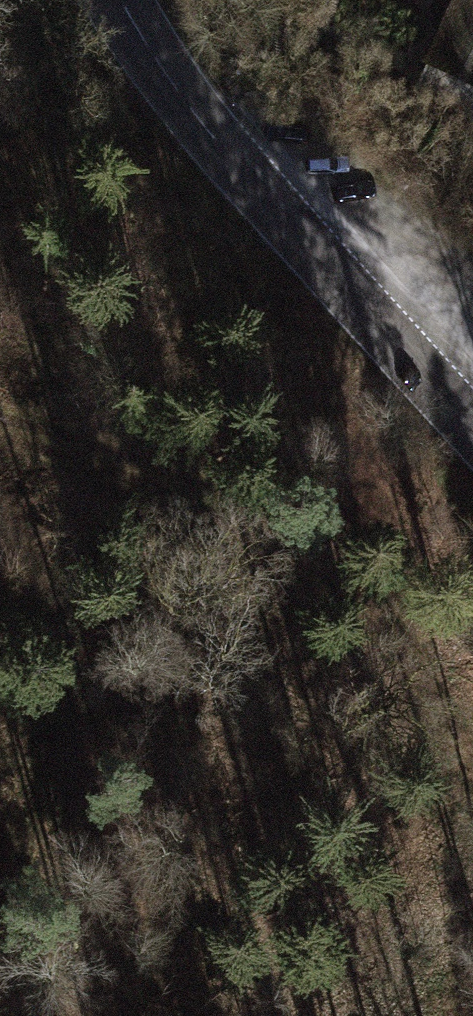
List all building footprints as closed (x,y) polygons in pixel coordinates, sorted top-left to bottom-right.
[(422,63),(426,64),(472,87),(472,0),(452,0),(422,63)] [(472,97),(472,87),(426,64),(414,90),(464,114),(472,97)]
